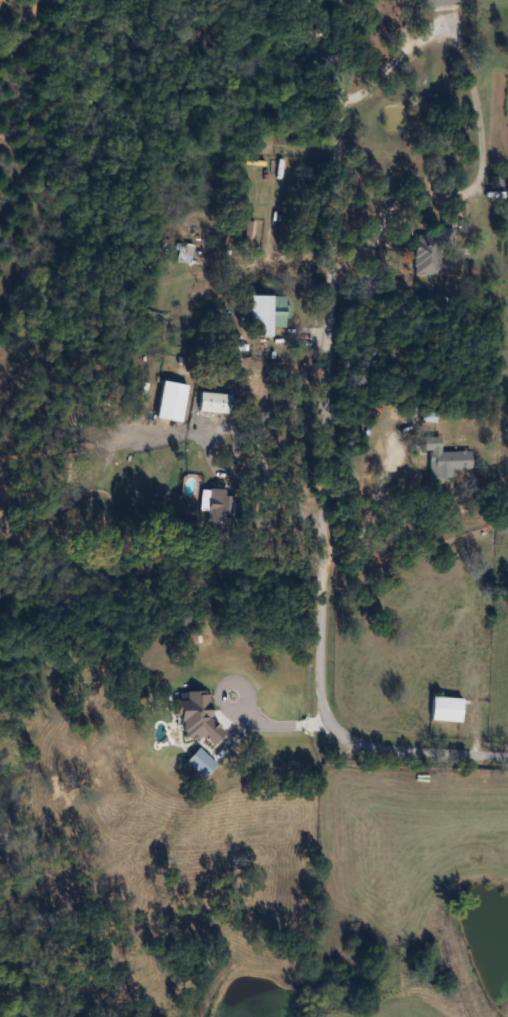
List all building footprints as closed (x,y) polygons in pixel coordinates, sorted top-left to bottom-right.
[(440,275),(440,248),(454,248),(454,229),(437,229),(437,235),(416,235),(416,275),(440,275)] [(193,244),(177,244),(177,263),(193,263),(193,244)] [(286,327),(287,297),(250,295),(249,326),(258,327),(258,338),(271,338),(272,327),(286,327)] [(232,394),(200,394),(200,413),(232,413),(232,394)] [(452,471),(471,471),(471,452),(441,452),(441,438),(428,438),(428,484),(444,483),(444,479),(452,479),(452,471)] [(202,507),(210,508),(209,524),(230,525),(231,490),(203,489),(202,507)] [(462,699),(432,698),(431,721),(461,722),(462,699)]
